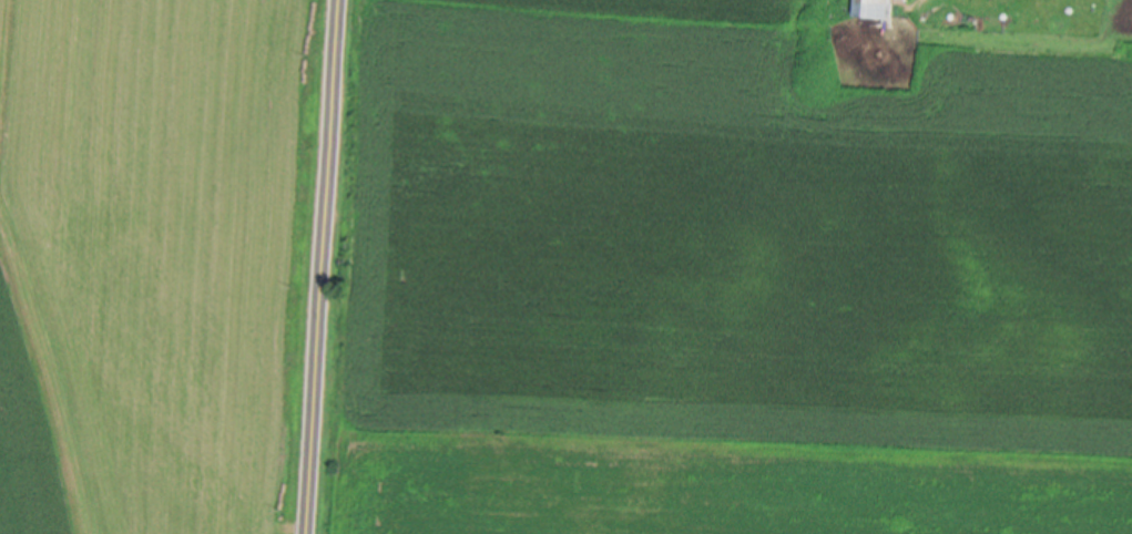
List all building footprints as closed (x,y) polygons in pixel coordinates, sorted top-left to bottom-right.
[(858,18),(892,19),(893,0),(859,0),(858,18)]
